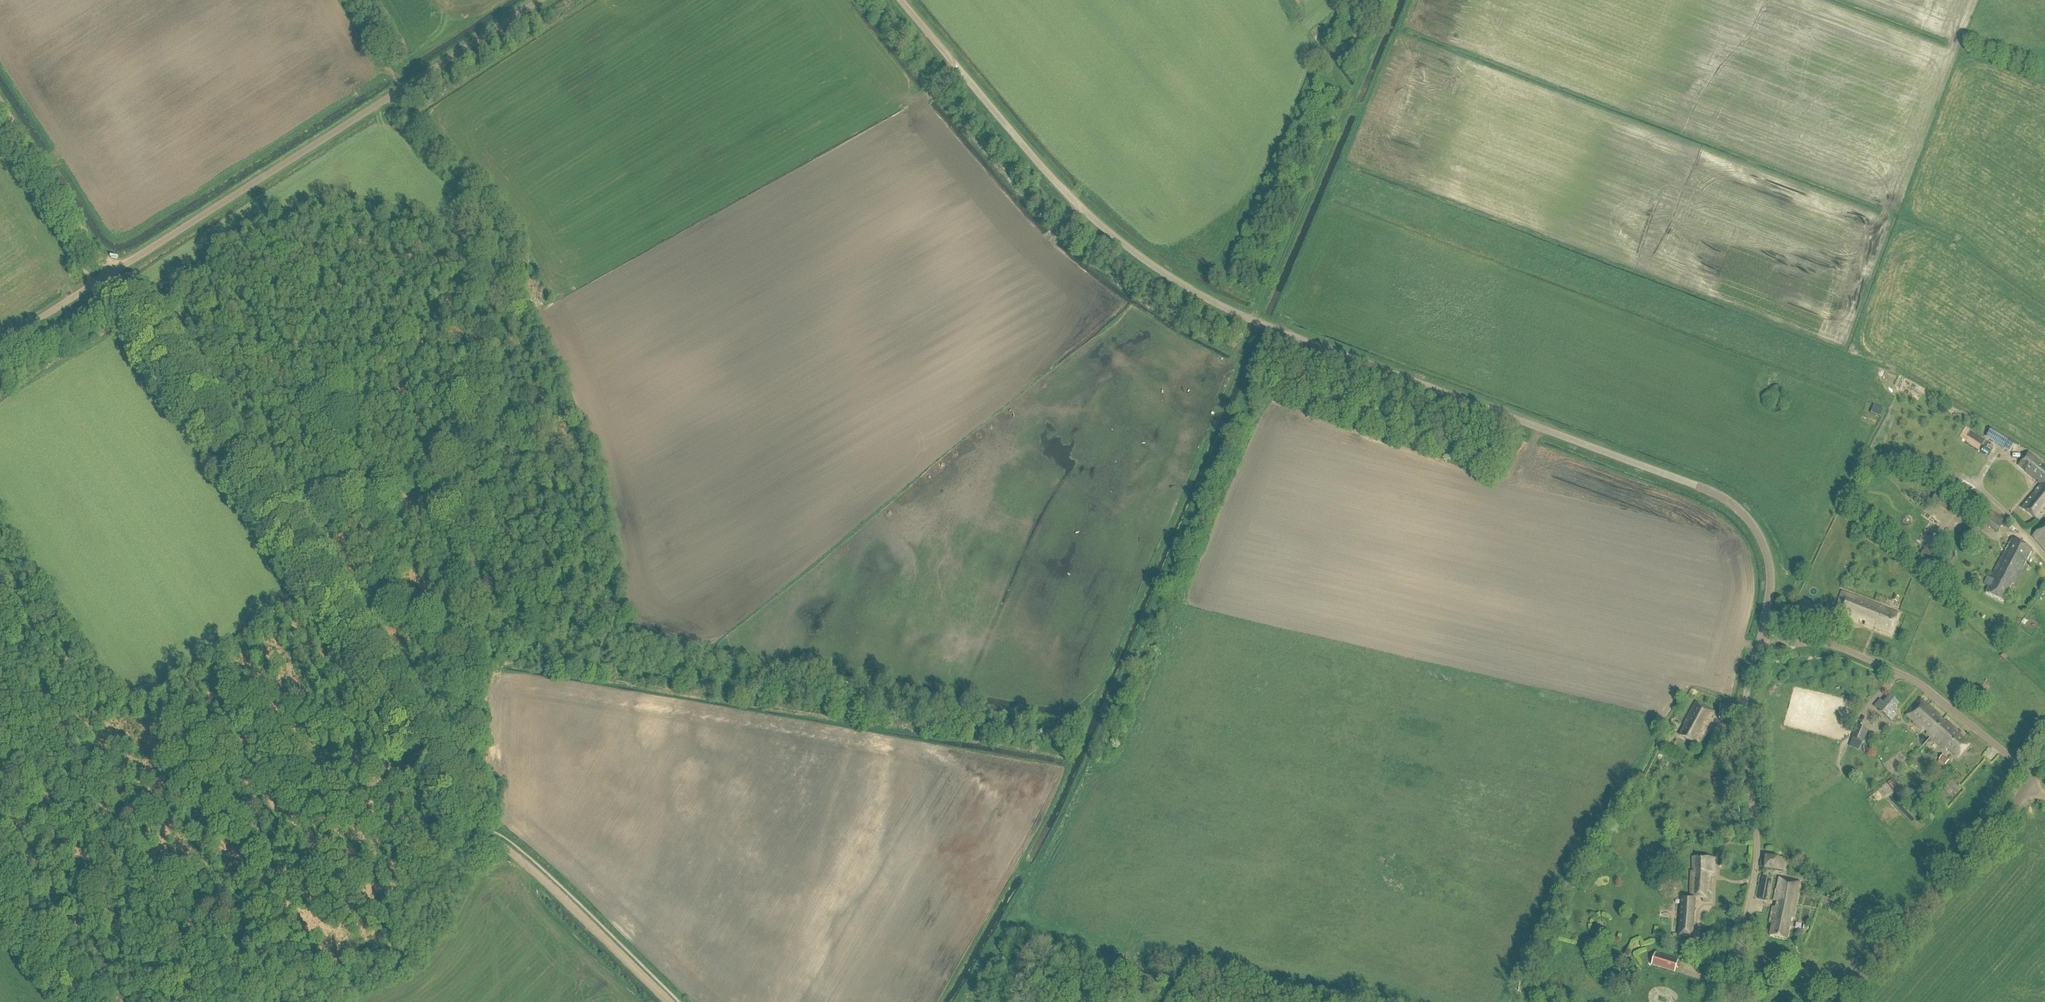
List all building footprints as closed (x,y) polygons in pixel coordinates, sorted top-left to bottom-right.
[(1875,406),(1872,413),(1881,417),(1885,410),(1875,406)] [(1987,438),(2005,448),(2009,440),(1992,430),(1987,438)] [(1981,452),(1982,443),(1968,442),(1967,451),(1981,452)] [(1993,455),(1997,446),(1992,444),(1988,452),(1993,455)] [(2019,466),(2036,482),(2041,486),(2044,481),(2044,466),(2030,453),(2019,466)] [(2044,513),(2044,481),(2041,486),(2036,492),(2037,493),(2035,495),(2033,494),(2022,508),(2038,522),(2044,513)] [(1932,501),(1948,511),(1953,503),(1938,493),(1932,501)] [(1984,523),(1997,532),(2003,524),(1990,515),(1984,523)] [(2044,552),(2044,526),(2033,537),(2044,552)] [(1864,542),(1867,539),(1869,536),(1866,533),(1860,539),(1864,542)] [(2012,540),(1991,579),(1991,580),(1987,578),(1984,586),(1990,588),(1987,594),(2003,603),(2013,585),(2015,585),(2032,553),(2031,553),(2032,551),(2012,540)] [(1935,556),(1925,549),(1921,556),(1931,563),(1935,556)] [(1988,551),(1983,557),(1988,562),(1993,556),(1988,551)] [(1834,615),(1859,625),(1860,621),(1866,623),(1864,627),(1891,637),(1899,616),(1843,593),(1834,615)] [(1890,698),(1879,712),(1887,718),(1898,705),(1890,698)] [(1913,724),(1930,740),(1940,729),(1938,727),(1943,722),(1941,721),(1942,720),(1930,709),(1930,710),(1920,702),(1906,717),(1913,724)] [(1695,747),(1706,729),(1703,727),(1706,722),(1709,724),(1714,715),(1696,704),(1683,727),(1685,728),(1680,738),(1695,747)] [(1720,704),(1719,721),(1733,721),(1734,705),(1720,704)] [(1843,726),(1846,719),(1841,716),(1838,724),(1843,726)] [(1940,729),(1930,740),(1946,753),(1948,751),(1958,760),(1969,747),(1956,735),(1958,733),(1948,724),(1947,725),(1943,722),(1938,727),(1940,729)] [(1857,727),(1852,739),(1863,744),(1868,732),(1857,727)] [(1944,756),(1940,760),(1946,765),(1950,761),(1944,756)] [(1919,762),(1926,769),(1930,765),(1923,758),(1919,762)] [(1898,786),(1892,780),(1887,784),(1893,790),(1898,786)] [(1639,789),(1646,792),(1650,784),(1644,781),(1639,789)] [(1715,875),(1715,860),(1694,859),(1693,873),(1691,873),(1690,899),(1681,899),(1679,938),(1694,938),(1696,898),(1704,898),(1704,903),(1711,903),(1712,875),(1715,875)] [(1786,860),(1766,859),(1766,870),(1785,872),(1786,860)] [(1769,924),(1770,925),(1772,925),(1772,926),(1769,938),(1771,938),(1787,942),(1790,929),(1791,930),(1799,896),(1797,895),(1800,884),(1780,880),(1778,880),(1773,901),(1775,902),(1777,902),(1775,909),(1774,908),(1772,908),(1769,924)] [(1765,901),(1769,883),(1762,882),(1759,900),(1765,901)] [(1655,956),(1652,967),(1674,974),(1678,962),(1655,956)]
